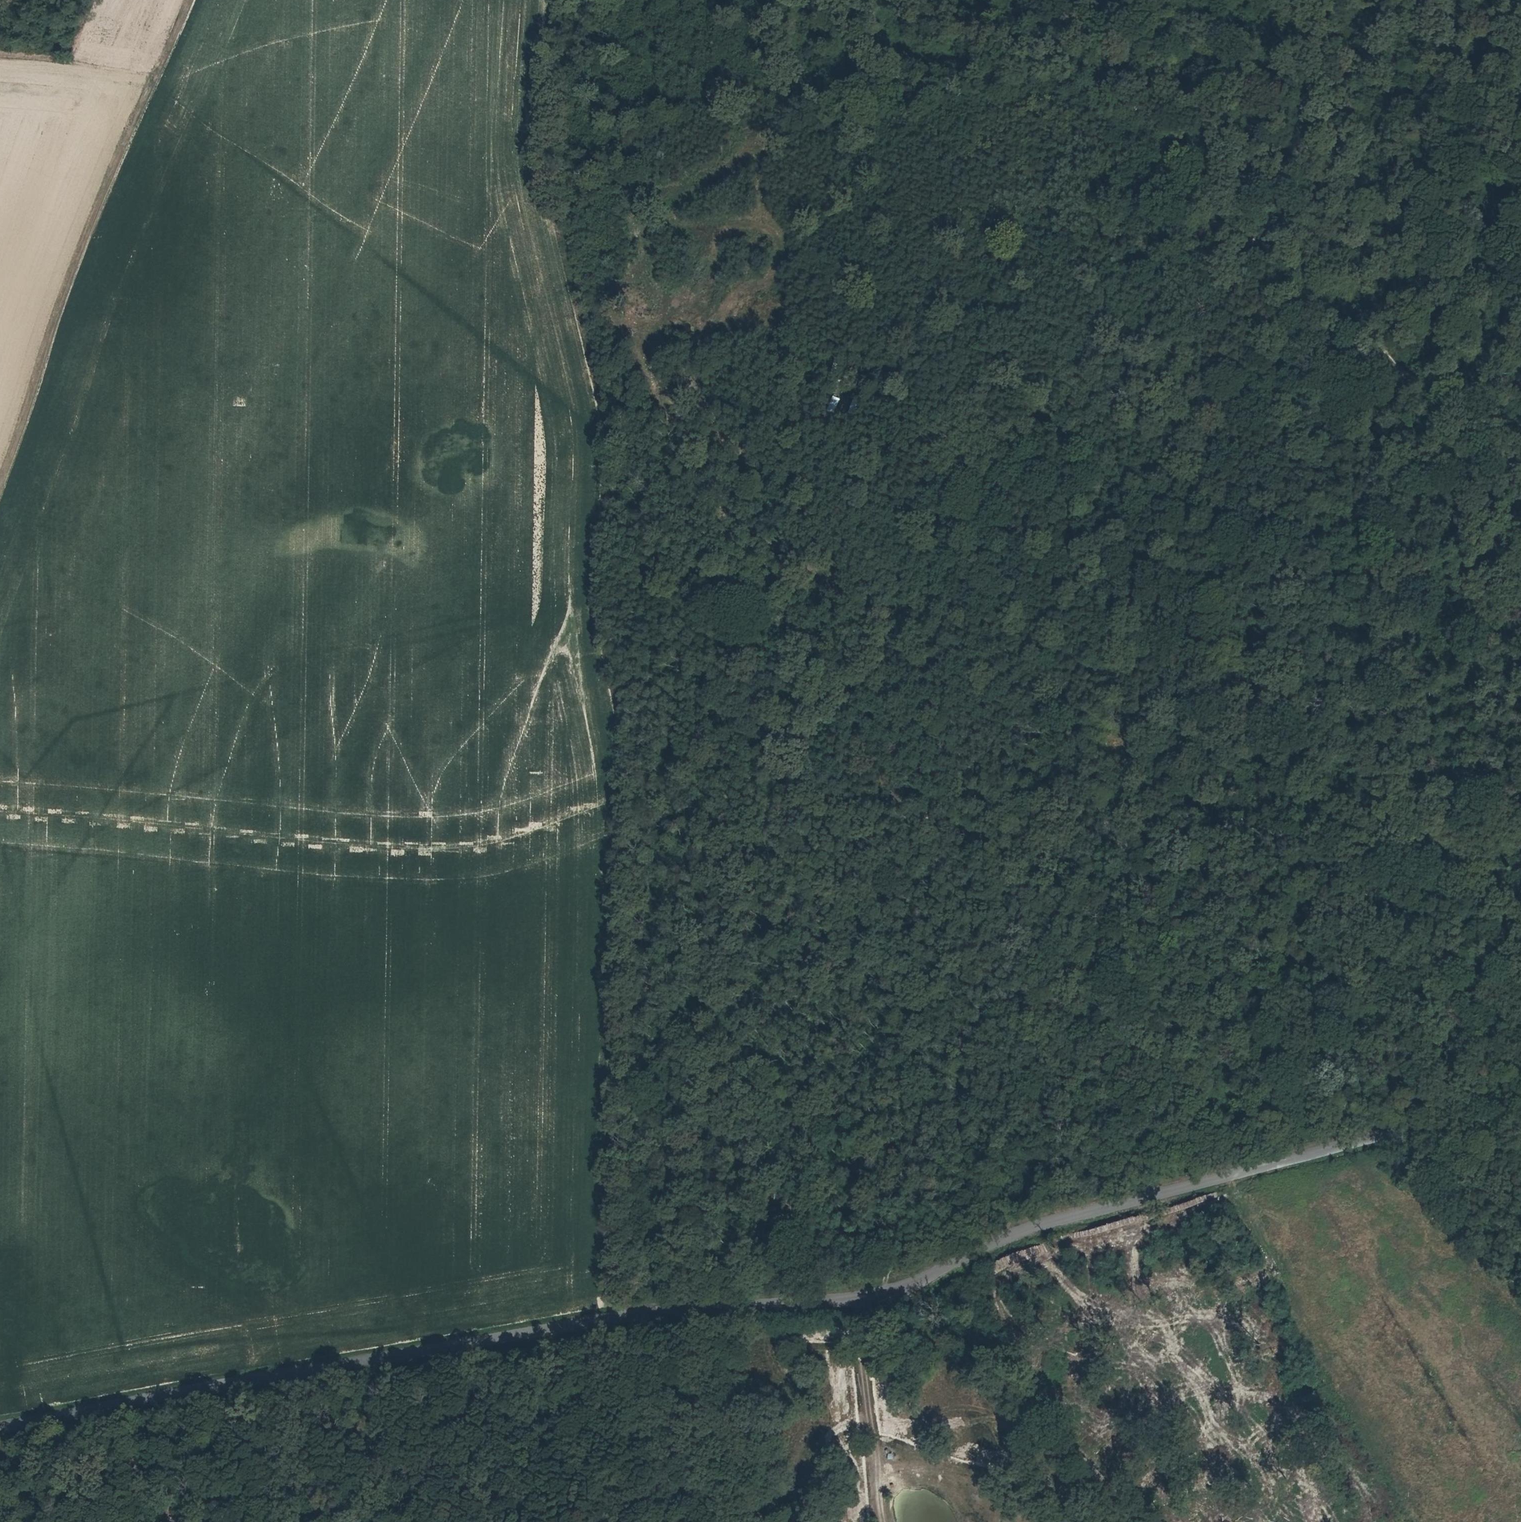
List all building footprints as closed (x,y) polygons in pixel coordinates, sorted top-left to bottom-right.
[(825,410),(833,413),(838,398),(831,395),(825,410)] [(833,412),(846,416),(852,400),(839,395),(833,412)]
